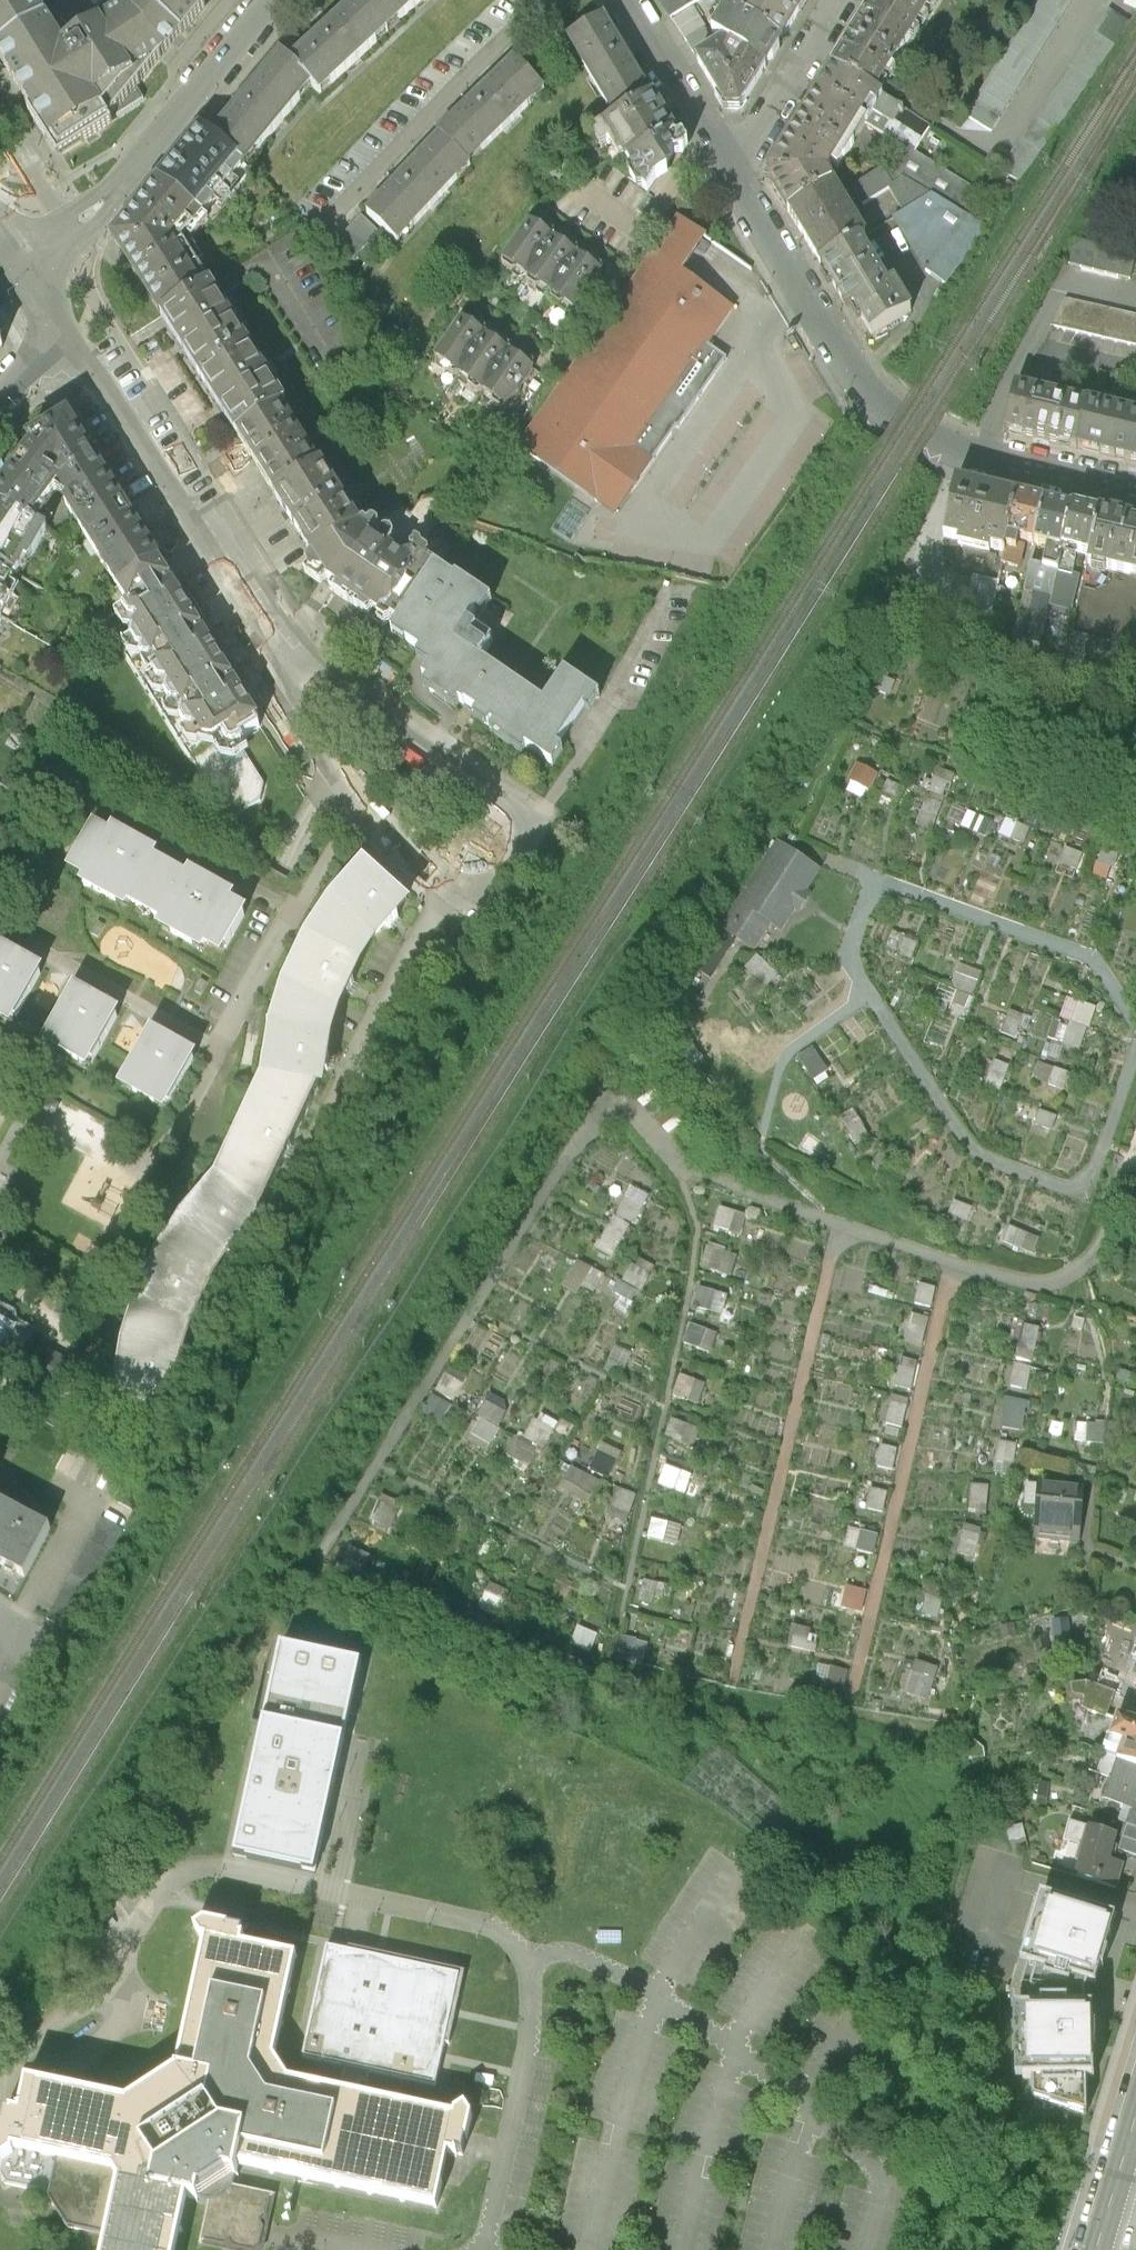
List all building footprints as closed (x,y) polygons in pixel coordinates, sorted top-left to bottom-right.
[(125,8),(64,47),(33,0),(0,0),(0,64),(2,67),(60,158),(63,156),(145,101),(135,90),(158,60),(162,56),(176,38),(181,39),(208,0),(131,0),(125,8)] [(312,87),(321,96),(424,0),(362,0),(325,34),(291,66),(312,87)] [(679,24),(701,10),(713,2),(712,0),(664,0),(679,24)] [(724,5),(735,13),(789,48),(791,45),(805,22),(771,0),(765,0),(760,8),(746,0),(726,0),(724,5)] [(805,22),(807,18),(818,0),(771,0),(805,22)] [(875,1),(917,27),(934,0),(875,0),(875,1)] [(1073,0),(1039,0),(1034,7),(993,74),(966,118),(991,133),(1073,0)] [(917,27),(875,1),(854,34),(834,67),(876,94),(917,27)] [(701,10),(679,24),(694,49),(715,35),(701,10)] [(735,13),(721,39),(738,49),(774,72),(786,52),(789,48),(735,13)] [(603,18),(568,39),(616,119),(651,97),(627,58),(603,18)] [(715,35),(694,49),(706,69),(738,49),(721,39),(715,35)] [(738,49),(706,69),(731,111),(749,113),(771,77),(774,72),(738,49)] [(312,87),(291,66),(282,57),(246,101),(212,141),(244,167),(312,87)] [(439,137),(440,138),(468,165),(544,91),(515,62),(475,100),(439,137)] [(876,94),(834,67),(830,74),(818,92),(857,116),(864,106),(892,123),(885,134),(908,147),(914,151),(930,127),(876,94)] [(857,116),(818,92),(770,169),(771,175),(771,181),(788,210),(833,183),(826,173),(831,165),(838,169),(866,122),(857,116)] [(616,119),(599,130),(608,146),(616,141),(628,162),(674,134),(651,97),(616,119)] [(160,181),(203,216),(244,167),(212,141),(201,132),(181,157),(160,181)] [(674,134),(628,162),(632,168),(628,173),(638,189),(645,190),(648,194),(657,181),(662,178),(668,174),(665,170),(674,156),(683,155),(688,148),(683,140),(678,141),(674,134)] [(470,166),(468,165),(440,138),(404,177),(368,215),(398,243),(470,166)] [(914,151),(908,147),(893,171),(905,179),(932,195),(980,225),(995,201),(914,151)] [(893,171),(884,167),(860,182),(855,192),(862,205),(890,188),(905,179),(893,171)] [(905,179),(890,188),(904,212),(932,195),(905,179)] [(210,285),(182,242),(203,216),(160,181),(114,238),(136,275),(162,315),(210,285)] [(833,183),(788,210),(803,234),(821,264),(859,240),(866,236),(833,183)] [(904,212),(894,218),(927,271),(945,284),(986,229),(980,225),(932,195),(904,212)] [(361,216),(326,253),(344,269),(379,233),(361,216)] [(680,219),(520,449),(615,514),(623,503),(676,427),(678,428),(726,359),(706,345),(732,307),(682,273),(707,237),(680,219)] [(503,262),(503,267),(512,274),(517,272),(528,279),(527,284),(536,290),(541,288),(551,295),(551,300),(560,306),(566,305),(575,311),(602,272),(602,267),(593,260),(588,262),(578,255),(578,250),(569,244),(564,246),(554,239),(555,234),(545,227),(540,229),(530,222),(503,262)] [(887,285),(859,240),(821,264),(848,308),(851,306),(853,304),(872,335),(911,311),(893,281),(887,285)] [(1075,243),(1069,268),(1130,283),(1135,260),(1135,258),(1075,243)] [(210,285),(162,315),(186,343),(225,405),(244,436),(288,393),(210,285)] [(1135,347),(1135,320),(1065,304),(1051,328),(1135,347)] [(462,321),(436,360),(445,366),(445,372),(454,378),(459,376),(469,383),(469,388),(478,394),(483,392),(493,399),(492,404),(502,411),(507,409),(534,369),(535,364),(525,358),(520,360),(510,353),(510,347),(501,341),(496,343),(486,337),(486,331),(477,325),(472,327),(462,321)] [(1005,431),(1077,448),(1087,405),(1015,389),(1005,431)] [(288,393),(244,436),(263,465),(302,522),(321,551),(346,530),(363,515),(288,393)] [(25,433),(29,437),(25,442),(0,476),(0,497),(35,518),(57,482),(131,607),(180,577),(156,539),(68,404),(25,433)] [(1135,461),(1135,416),(1087,405),(1077,448),(1135,461)] [(955,481),(944,529),(959,533),(958,539),(986,545),(987,541),(1003,545),(1004,542),(1015,544),(1017,535),(1028,537),(1030,525),(1008,520),(1014,495),(987,488),(955,481)] [(1038,500),(1014,495),(1008,520),(1030,525),(1036,527),(1042,501),(1038,500)] [(11,570),(20,554),(28,559),(47,525),(35,518),(0,497),(0,563),(11,570)] [(1063,506),(1042,501),(1036,527),(1062,533),(1068,507),(1063,506)] [(587,516),(570,504),(553,529),(571,541),(587,516)] [(1093,513),(1068,507),(1062,533),(1060,538),(1090,545),(1097,514),(1093,513)] [(1135,563),(1135,522),(1132,521),(1097,514),(1090,545),(1089,550),(1135,563)] [(346,530),(321,551),(311,574),(325,584),(395,631),(422,588),(346,530)] [(11,570),(0,563),(0,589),(11,570)] [(422,588),(395,631),(423,651),(427,663),(430,671),(437,676),(433,687),(464,710),(470,705),(482,713),(478,723),(529,756),(535,750),(564,766),(577,743),(570,738),(592,708),(599,715),(609,700),(571,671),(550,701),(484,655),(497,637),(475,624),(497,600),(439,566),(422,588)] [(192,596),(180,577),(131,607),(209,737),(259,707),(231,661),(211,628),(192,596)] [(856,761),(848,780),(869,790),(877,771),(856,761)] [(945,794),(952,774),(937,768),(929,788),(945,794)] [(925,800),(918,823),(933,827),(940,805),(925,800)] [(972,830),(989,833),(992,809),(975,806),(972,830)] [(124,910),(128,903),(157,919),(154,925),(202,953),(206,945),(220,953),(247,908),(232,899),(235,895),(212,881),(188,868),(185,874),(170,866),(155,857),(157,852),(135,839),(113,826),(109,832),(96,824),(68,871),(85,880),(82,885),(124,910)] [(1073,877),(1083,851),(1065,844),(1056,870),(1073,877)] [(817,871),(777,847),(724,933),(752,950),(768,924),(779,931),(794,908),(800,912),(804,905),(808,898),(802,895),(817,871)] [(206,1296),(203,1290),(226,1249),(242,1228),(261,1200),(287,1147),(320,1078),(322,1067),(327,1068),(327,1060),(326,1053),(330,1030),(341,998),(344,993),(349,993),(352,988),(355,982),(350,977),(358,956),(382,927),(390,928),(394,924),(398,919),(395,911),(409,894),(362,854),(330,883),(302,922),(277,977),(268,1019),(261,1073),(212,1167),(162,1230),(121,1304),(110,1388),(170,1394),(180,1353),(188,1315),(194,1305),(198,1306),(202,1301),(206,1296)] [(14,1024),(46,961),(19,947),(0,938),(0,1017),(14,1024)] [(960,962),(947,1010),(968,1016),(982,968),(960,962)] [(72,977),(39,1042),(92,1068),(124,1004),(100,991),(72,977)] [(1064,993),(1050,1038),(1083,1048),(1097,1003),(1064,993)] [(1016,1035),(1025,1012),(1011,1007),(1002,1029),(1016,1035)] [(149,1018),(116,1084),(169,1110),(202,1045),(176,1032),(149,1018)] [(813,1047),(798,1056),(812,1079),(827,1069),(813,1047)] [(1032,1078),(1046,1083),(1053,1064),(1039,1059),(1032,1078)] [(1054,1065),(1048,1085),(1067,1091),(1073,1071),(1054,1065)] [(1040,1109),(1035,1121),(1051,1128),(1056,1116),(1040,1109)] [(618,1255),(645,1195),(628,1187),(600,1247),(618,1255)] [(717,1222),(744,1227),(747,1209),(720,1204),(717,1222)] [(718,1269),(725,1248),(708,1244),(702,1264),(718,1269)] [(739,1249),(727,1246),(721,1269),(733,1272),(739,1249)] [(578,1255),(562,1283),(575,1291),(591,1263),(578,1255)] [(629,1267),(625,1278),(645,1287),(650,1276),(629,1267)] [(920,1280),(915,1300),(932,1304),(937,1284),(920,1280)] [(695,1306),(726,1310),(729,1288),(698,1284),(695,1306)] [(43,1330),(0,1306),(0,1351),(24,1364),(43,1330)] [(907,1339),(925,1341),(928,1312),(910,1311),(907,1339)] [(713,1350),(721,1330),(691,1318),(683,1338),(713,1350)] [(1021,1321),(1020,1357),(1036,1357),(1037,1321),(1021,1321)] [(895,1383),(912,1387),(919,1357),(901,1353),(895,1383)] [(1010,1381),(1025,1384),(1029,1364),(1015,1361),(1010,1381)] [(454,1363),(440,1389),(459,1399),(473,1373),(454,1363)] [(674,1393),(701,1400),(707,1377),(680,1370),(674,1393)] [(494,1389),(470,1436),(491,1447),(515,1400),(494,1389)] [(886,1421),(904,1425),(910,1395),(892,1391),(886,1421)] [(1025,1427),(1030,1398),(1007,1394),(1001,1422),(1025,1427)] [(529,1436),(550,1443),(559,1416),(537,1409),(529,1436)] [(694,1446),(699,1423),(671,1416),(665,1439),(694,1446)] [(504,1457),(525,1470),(540,1446),(519,1433),(504,1457)] [(876,1462),(893,1466),(899,1444),(881,1440),(876,1462)] [(665,1460),(658,1481),(685,1491),(693,1469),(665,1460)] [(884,1508),(888,1488),(870,1484),(867,1505),(884,1508)] [(1077,1555),(1079,1503),(1036,1501),(1034,1553),(1077,1555)] [(0,1503),(0,1564),(24,1577),(49,1529),(0,1503)] [(679,1541),(684,1520),(653,1514),(648,1535),(679,1541)] [(122,1530),(100,1518),(47,1619),(69,1631),(122,1530)] [(663,1602),(668,1582),(645,1575),(639,1596),(663,1602)] [(843,1585),(841,1606),(864,1607),(865,1586),(843,1585)] [(789,1643),(810,1646),(813,1625),(792,1622),(789,1643)] [(578,1623),(572,1639),(591,1647),(598,1631),(578,1623)] [(355,1667),(273,1648),(258,1713),(224,1858),(307,1877),(328,1786),(355,1667)] [(912,1657),(904,1692),(930,1698),(938,1663),(912,1657)] [(824,1684),(842,1690),(849,1668),(831,1662),(824,1684)] [(1120,1718),(1117,1719),(1112,1734),(1113,1738),(1123,1741),(1117,1758),(1118,1758),(1135,1765),(1135,1723),(1120,1718)] [(1118,1758),(1104,1798),(1135,1810),(1135,1765),(1118,1758)] [(1116,1835),(1069,1822),(1063,1842),(1085,1848),(1077,1878),(1115,1889),(1122,1865),(1108,1861),(1116,1835)] [(1022,1824),(1006,1827),(1009,1841),(1012,1841),(1026,1838),(1022,1824)] [(1114,1919),(1036,1896),(1023,1942),(1017,1962),(1014,1974),(1012,1981),(1013,2011),(1015,2081),(1032,2081),(1033,2098),(1087,2112),(1086,2079),(1094,2079),(1092,2008),(1085,2008),(1084,1995),(1088,1983),(1095,1985),(1114,1919)] [(86,1923),(98,1939),(107,1932),(95,1916),(86,1923)] [(24,2076),(18,2109),(0,2106),(0,2156),(1,2157),(16,2147),(56,2155),(53,2171),(49,2188),(47,2193),(46,2198),(62,2227),(101,2235),(98,2249),(172,2249),(183,2197),(206,2201),(198,2241),(228,2247),(242,2249),(262,2249),(265,2234),(268,2223),(273,2196),(229,2187),(234,2164),(433,2204),(439,2175),(444,2149),(460,2153),(463,2141),(469,2111),(464,2101),(455,2106),(453,2114),(357,2093),(340,2089),(285,2076),(272,2052),(293,1951),(238,1940),(241,1925),(234,1924),(207,1918),(200,1917),(191,1924),(201,1937),(173,2065),(122,2095),(92,2090),(24,2076)] [(462,1976),(327,1948),(303,2059),(345,2068),(340,2089),(357,2093),(359,2084),(369,2086),(371,2076),(437,2090),(462,1976)] [(56,1990),(61,1999),(71,1994),(67,1985),(56,1990)]
